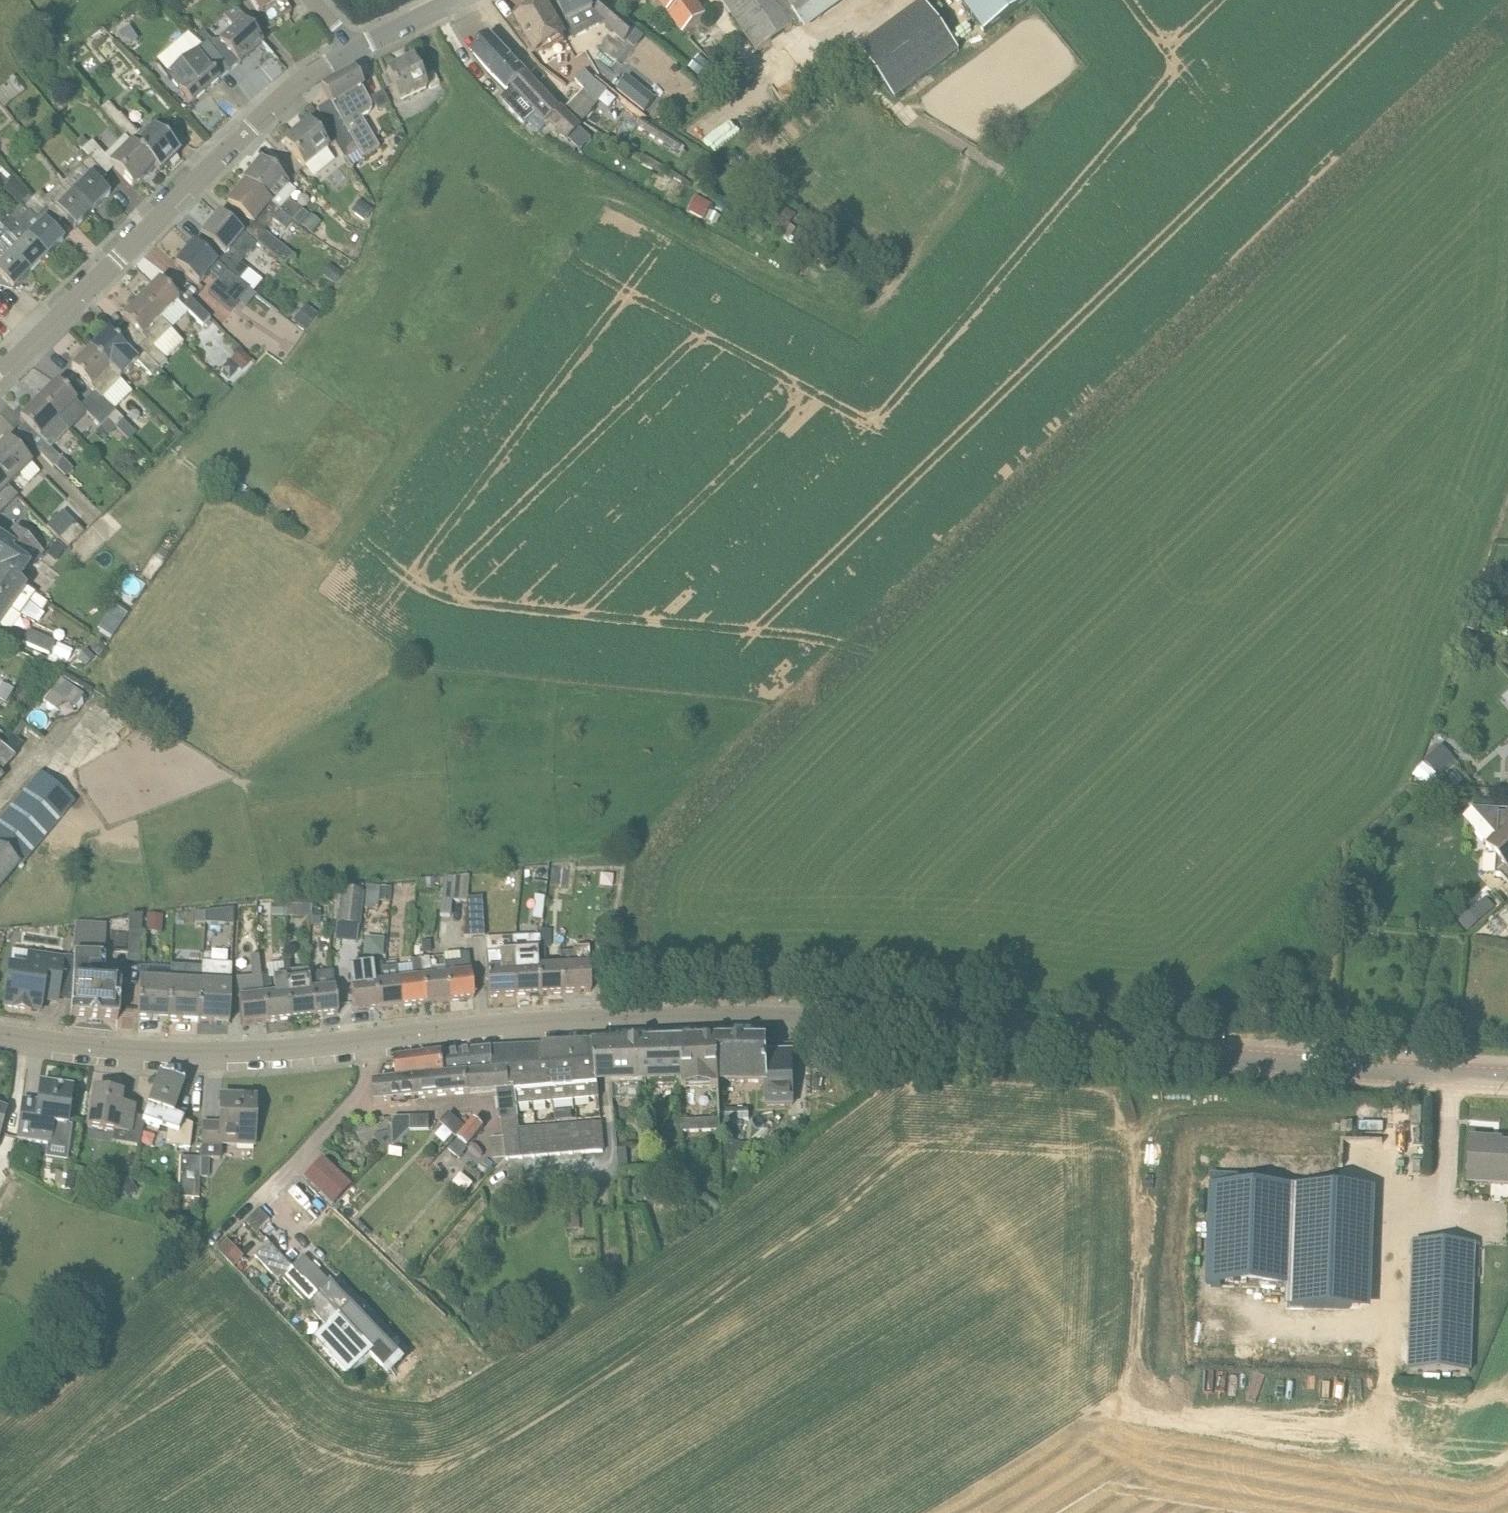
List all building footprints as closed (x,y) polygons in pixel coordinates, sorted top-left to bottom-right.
[(142,6),(151,15),(157,9),(148,0),(142,6)] [(258,13),(280,0),(250,0),(258,13)] [(588,0),(556,0),(568,24),(594,12),(588,0)] [(682,35),(706,15),(696,0),(652,0),(682,35)] [(757,50),(799,20),(796,16),(785,0),(722,0),(757,50)] [(796,16),(819,0),(785,0),(796,16)] [(985,31),(1027,0),(963,0),(985,31)] [(637,27),(606,1),(595,14),(625,40),(626,40),(634,49),(648,38),(636,28),(637,27)] [(853,51),(889,100),(954,52),(918,3),(853,51)] [(565,37),(556,22),(546,5),(518,21),(538,54),(565,37)] [(263,42),(244,19),(245,18),(235,6),(224,15),(233,26),(219,39),(212,45),(230,70),(263,42)] [(211,39),(211,38),(204,30),(195,38),(202,44),(207,41),(208,42),(208,41),(211,39)] [(230,70),(212,45),(208,41),(208,42),(207,41),(202,44),(195,38),(188,32),(157,61),(192,102),(230,70)] [(526,74),(503,51),(489,37),(474,53),(488,70),(509,90),(526,74)] [(689,67),(703,79),(714,68),(699,55),(689,67)] [(426,90),(420,78),(412,60),(386,72),(401,102),(426,90)] [(570,69),(576,77),(585,70),(587,68),(581,60),(570,69)] [(584,121),(598,102),(608,90),(595,81),(586,70),(576,79),(585,89),(566,108),(584,121)] [(334,109),(321,117),(340,151),(354,143),(362,157),(379,147),(362,118),(370,113),(372,109),(372,105),(354,71),(322,88),(334,109)] [(560,109),(532,79),(526,74),(509,90),(501,98),(524,122),(536,111),(547,122),(549,120),(560,109)] [(617,90),(644,112),(656,98),(628,75),(617,90)] [(6,107),(28,90),(17,76),(0,90),(0,100),(6,107)] [(383,90),(372,96),(377,107),(388,101),(383,90)] [(121,113),(119,114),(108,101),(101,108),(125,136),(132,143),(131,144),(153,167),(159,173),(179,153),(155,128),(145,137),(142,134),(140,136),(121,113)] [(560,109),(549,120),(568,138),(579,126),(561,108),(560,109)] [(643,119),(637,127),(679,153),(683,144),(643,119)] [(175,124),(166,133),(179,146),(188,138),(175,124)] [(328,150),(320,139),(307,124),(284,143),(297,158),(304,168),(328,150)] [(132,143),(125,136),(105,156),(87,134),(77,142),(89,158),(105,176),(114,167),(133,187),(153,167),(131,144),(132,143)] [(98,183),(105,176),(89,158),(64,182),(93,211),(110,194),(98,183)] [(288,184),(276,174),(261,161),(244,181),(245,183),(292,220),(293,220),(302,209),(288,197),(295,190),(288,184)] [(646,182),(663,192),(671,177),(655,168),(646,182)] [(20,204),(27,196),(28,195),(11,179),(3,188),(20,204)] [(93,211),(64,182),(62,181),(45,197),(39,191),(33,198),(58,223),(64,217),(75,228),(93,211)] [(285,228),(292,220),(245,183),(227,203),(250,222),(241,232),(255,244),(256,243),(286,266),(294,255),(264,231),(273,220),(285,228)] [(21,210),(27,216),(17,226),(47,256),(64,239),(53,228),(58,223),(33,198),(21,210)] [(350,211),(363,220),(371,210),(359,200),(350,211)] [(796,227),(790,223),(797,213),(782,205),(768,227),(782,235),(788,239),(796,227)] [(710,210),(705,219),(716,224),(720,216),(710,210)] [(241,232),(234,226),(219,213),(200,234),(215,247),(223,254),(216,262),(237,280),(238,279),(240,280),(249,269),(240,262),(255,244),(241,232)] [(301,226),(311,234),(320,222),(310,214),(309,215),(301,226)] [(10,219),(7,216),(0,223),(0,225),(20,245),(12,253),(11,254),(30,273),(47,256),(17,226),(10,219)] [(12,253),(0,242),(0,280),(2,278),(13,290),(30,273),(11,254),(12,253)] [(216,262),(208,256),(193,243),(175,265),(190,277),(199,285),(210,272),(230,289),(225,296),(235,306),(250,288),(240,280),(238,279),(237,280),(216,262)] [(328,264),(320,274),(333,284),(341,273),(328,264)] [(179,300),(173,295),(159,280),(141,298),(161,319),(179,300)] [(182,305),(188,311),(202,325),(210,317),(191,297),(182,305)] [(153,346),(171,329),(161,319),(141,298),(122,317),(131,325),(124,332),(159,368),(167,361),(153,346)] [(292,320),(304,330),(317,313),(305,304),(292,320)] [(124,332),(117,340),(108,331),(89,350),(119,380),(138,362),(152,376),(159,368),(124,332)] [(241,370),(251,360),(240,349),(230,359),(241,370)] [(120,380),(119,380),(89,350),(71,367),(94,391),(88,398),(116,426),(122,419),(101,398),(120,380)] [(81,405),(80,405),(57,382),(39,400),(68,430),(87,413),(100,426),(108,435),(116,426),(88,398),(81,405)] [(51,447),(68,430),(39,400),(20,418),(25,423),(19,430),(54,466),(62,459),(51,447)] [(119,429),(129,440),(136,433),(126,422),(119,429)] [(40,472),(8,439),(0,447),(0,479),(9,488),(20,476),(27,483),(40,472)] [(9,488),(0,479),(0,512),(17,496),(9,488)] [(57,536),(73,521),(63,511),(47,526),(57,536)] [(68,548),(84,532),(73,521),(57,536),(68,548)] [(43,552),(15,526),(3,540),(15,550),(11,555),(30,569),(43,552)] [(0,538),(0,570),(19,583),(30,569),(11,555),(15,550),(3,540),(0,538)] [(45,554),(55,562),(66,549),(56,541),(45,554)] [(157,553),(164,558),(168,552),(161,547),(157,553)] [(19,583),(0,570),(0,602),(11,611),(19,616),(28,604),(41,613),(54,596),(41,586),(35,594),(19,583)] [(19,616),(11,611),(0,602),(0,629),(11,629),(20,616),(19,616)] [(49,654),(49,653),(55,642),(28,630),(22,642),(49,654)] [(97,655),(105,646),(97,638),(88,646),(97,655)] [(94,656),(86,648),(75,659),(83,667),(94,656)] [(57,709),(62,702),(68,702),(74,707),(83,694),(60,678),(45,701),(57,709)] [(2,683),(0,686),(0,701),(5,704),(13,689),(2,683)] [(1443,744),(1426,759),(1440,775),(1457,760),(1443,744)] [(39,843),(74,801),(40,772),(0,819),(0,852),(18,868),(39,843)] [(1495,834),(1486,843),(1496,855),(1495,875),(1501,875),(1507,883),(1507,810),(1505,813),(1499,812),(1499,809),(1471,807),(1495,834)] [(18,868),(0,852),(0,890),(18,868)] [(453,917),(454,899),(467,901),(470,874),(444,877),(441,898),(439,916),(453,917)] [(418,878),(418,889),(435,888),(434,883),(442,884),(443,877),(434,876),(434,877),(418,878)] [(364,907),(377,908),(378,887),(366,886),(364,907)] [(380,887),(379,900),(389,901),(390,888),(380,887)] [(336,923),(360,925),(364,893),(339,890),(336,923)] [(469,897),(464,937),(484,936),(482,896),(469,897)] [(1468,931),(1487,913),(1495,907),(1486,896),(1478,903),(1459,920),(1468,931)] [(286,900),(285,916),(310,917),(310,908),(311,908),(311,898),(286,897),(286,900)] [(286,900),(275,899),(271,899),(271,915),(285,916),(286,900)] [(311,908),(310,908),(310,917),(310,925),(319,925),(320,908),(311,908)] [(204,923),(231,924),(230,909),(204,912),(204,923)] [(194,922),(204,923),(204,912),(204,911),(195,912),(194,922)] [(543,913),(532,912),(531,919),(542,920),(543,915),(543,913)] [(145,929),(161,929),(162,915),(146,915),(145,929)] [(550,947),(551,928),(541,928),(541,935),(541,946),(536,946),(539,994),(565,992),(563,963),(559,963),(542,964),(542,960),(546,960),(546,947),(550,947)] [(127,956),(141,956),(141,930),(128,930),(127,956)] [(514,966),(516,995),(539,994),(536,946),(541,946),(541,935),(529,936),(529,951),(514,951),(515,966),(514,966)] [(368,956),(387,956),(387,937),(369,937),(368,956)] [(432,942),(413,943),(413,953),(433,952),(432,942)] [(590,971),(589,962),(589,946),(574,947),(574,950),(559,951),(559,963),(563,963),(565,992),(591,991),(590,971)] [(514,966),(515,966),(514,951),(485,953),(486,968),(486,977),(488,997),(516,995),(514,966)] [(118,1018),(120,984),(90,982),(91,965),(100,966),(101,953),(75,952),(71,1016),(118,1018)] [(471,978),(470,969),(468,952),(460,953),(460,959),(444,961),(449,1001),(474,998),(471,978)] [(27,970),(9,967),(3,1006),(40,1012),(42,999),(57,1001),(63,958),(40,955),(39,961),(29,959),(27,970)] [(449,1001),(444,961),(444,965),(431,966),(429,957),(420,958),(426,1004),(449,1001)] [(402,1006),(426,1004),(420,958),(410,959),(413,977),(399,978),(398,978),(402,1006)] [(265,1022),(262,994),(260,976),(257,959),(249,960),(251,977),(236,979),(235,1000),(239,999),(242,1024),(265,1022)] [(398,978),(399,978),(397,973),(382,975),(382,962),(373,963),(378,1009),(402,1006),(398,978)] [(348,966),(354,1012),(378,1009),(373,963),(348,966)] [(200,981),(198,1022),(229,1024),(231,966),(230,966),(230,968),(201,967),(200,981)] [(339,1013),(335,971),(309,974),(309,977),(310,988),(313,1016),(339,1013)] [(270,978),(271,992),(262,994),(265,1022),(289,1019),(285,976),(270,978)] [(313,1016),(310,988),(309,977),(287,980),(286,976),(285,976),(289,1019),(313,1016)] [(169,1021),(171,979),(140,978),(138,999),(137,1019),(169,1021)] [(198,1022),(200,981),(171,979),(169,1021),(198,1022)] [(719,1040),(684,1041),(592,1044),(594,1064),(597,1082),(599,1082),(599,1086),(681,1084),(681,1088),(720,1087),(720,1084),(721,1084),(721,1080),(720,1080),(719,1040)] [(721,1084),(766,1084),(766,1081),(787,1082),(787,1052),(767,1052),(767,1041),(719,1040),(720,1080),(721,1080),(721,1084)] [(543,1067),(549,1066),(571,1065),(594,1064),(592,1044),(546,1047),(542,1047),(543,1067)] [(495,1070),(509,1069),(528,1068),(543,1067),(542,1047),(492,1048),(495,1070)] [(446,1074),(469,1072),(495,1070),(492,1048),(444,1054),(446,1074)] [(400,1079),(416,1077),(446,1074),(444,1054),(398,1060),(400,1079)] [(575,1100),(600,1098),(599,1086),(599,1082),(597,1082),(594,1064),(571,1065),(574,1088),(575,1100)] [(574,1088),(571,1065),(549,1066),(553,1090),(555,1101),(575,1100),(574,1088)] [(555,1101),(553,1090),(549,1066),(543,1067),(528,1068),(531,1092),(532,1103),(555,1101)] [(518,1104),(532,1103),(531,1092),(528,1068),(509,1069),(511,1094),(517,1093),(518,1104)] [(518,1104),(517,1093),(511,1094),(509,1069),(495,1070),(469,1072),(470,1093),(470,1094),(499,1091),(501,1119),(518,1117),(518,1104)] [(418,1098),(470,1093),(469,1072),(446,1074),(416,1077),(418,1098)] [(170,1115),(184,1083),(159,1075),(153,1094),(145,1116),(143,1120),(167,1130),(166,1145),(184,1146),(185,1143),(192,1125),(170,1115)] [(375,1102),(418,1098),(416,1077),(400,1079),(400,1081),(374,1084),(375,1102)] [(69,1105),(72,1087),(40,1083),(38,1101),(22,1099),(16,1138),(50,1143),(68,1146),(71,1126),(67,1126),(67,1120),(71,1121),(73,1106),(69,1105)] [(134,1120),(118,1115),(121,1095),(94,1090),(90,1110),(87,1127),(115,1132),(113,1141),(138,1146),(143,1120),(145,1116),(135,1114),(134,1120)] [(254,1144),(255,1119),(255,1099),(220,1098),(220,1124),(202,1124),(202,1157),(208,1158),(220,1158),(220,1143),(254,1144)] [(458,1138),(467,1127),(449,1112),(440,1122),(458,1138)] [(522,1158),(519,1129),(518,1117),(501,1119),(506,1159),(522,1158)] [(396,1144),(410,1131),(410,1118),(392,1118),(392,1140),(396,1144)] [(410,1131),(430,1131),(430,1118),(410,1118),(410,1131)] [(467,1127),(458,1138),(448,1150),(458,1158),(485,1127),(474,1118),(467,1127)] [(705,1118),(694,1119),(694,1130),(706,1130),(705,1118)] [(718,1129),(717,1118),(705,1118),(706,1130),(718,1129)] [(694,1119),(681,1119),(682,1121),(682,1129),(682,1130),(694,1130),(694,1119)] [(597,1151),(596,1141),(595,1132),(594,1123),(582,1124),(585,1153),(597,1151)] [(573,1154),(585,1153),(582,1124),(570,1125),(573,1154)] [(560,1155),(573,1154),(570,1125),(557,1126),(560,1155)] [(548,1156),(560,1155),(557,1126),(545,1127),(548,1156)] [(535,1157),(548,1156),(545,1127),(532,1128),(535,1157)] [(522,1158),(535,1157),(532,1128),(519,1129),(522,1158)] [(1507,1184),(1507,1143),(1490,1142),(1490,1138),(1471,1137),(1468,1182),(1507,1184)] [(616,1148),(617,1167),(627,1166),(626,1148),(616,1148)] [(199,1176),(200,1158),(181,1157),(179,1196),(199,1196),(199,1176)] [(208,1158),(202,1157),(200,1158),(199,1176),(208,1176),(208,1158)] [(353,1185),(324,1157),(305,1176),(334,1204),(353,1185)] [(658,1157),(649,1157),(649,1168),(659,1168),(658,1157)] [(118,1185),(127,1197),(137,1189),(128,1177),(118,1185)] [(1351,1186),(1200,1179),(1194,1355),(1343,1362),(1346,1307),(1285,1304),(1288,1244),(1349,1246),(1351,1186)] [(720,1209),(709,1200),(709,1216),(720,1209)] [(577,1205),(565,1206),(567,1228),(580,1226),(577,1205)] [(246,1222),(256,1232),(270,1218),(260,1208),(246,1222)] [(245,1256),(228,1239),(218,1249),(234,1266),(245,1256)] [(1476,1244),(1456,1243),(1413,1241),(1408,1369),(1409,1369),(1409,1381),(1460,1384),(1461,1371),(1471,1371),(1476,1244)] [(373,1354),(292,1267),(269,1242),(256,1254),(279,1279),(282,1276),(307,1303),(329,1327),(315,1339),(349,1376),(373,1354)] [(388,1370),(402,1357),(304,1256),(292,1267),(373,1354),(388,1370)] [(603,1268),(604,1279),(615,1277),(614,1267),(603,1268)] [(450,1362),(456,1364),(460,1356),(454,1353),(450,1362)]
